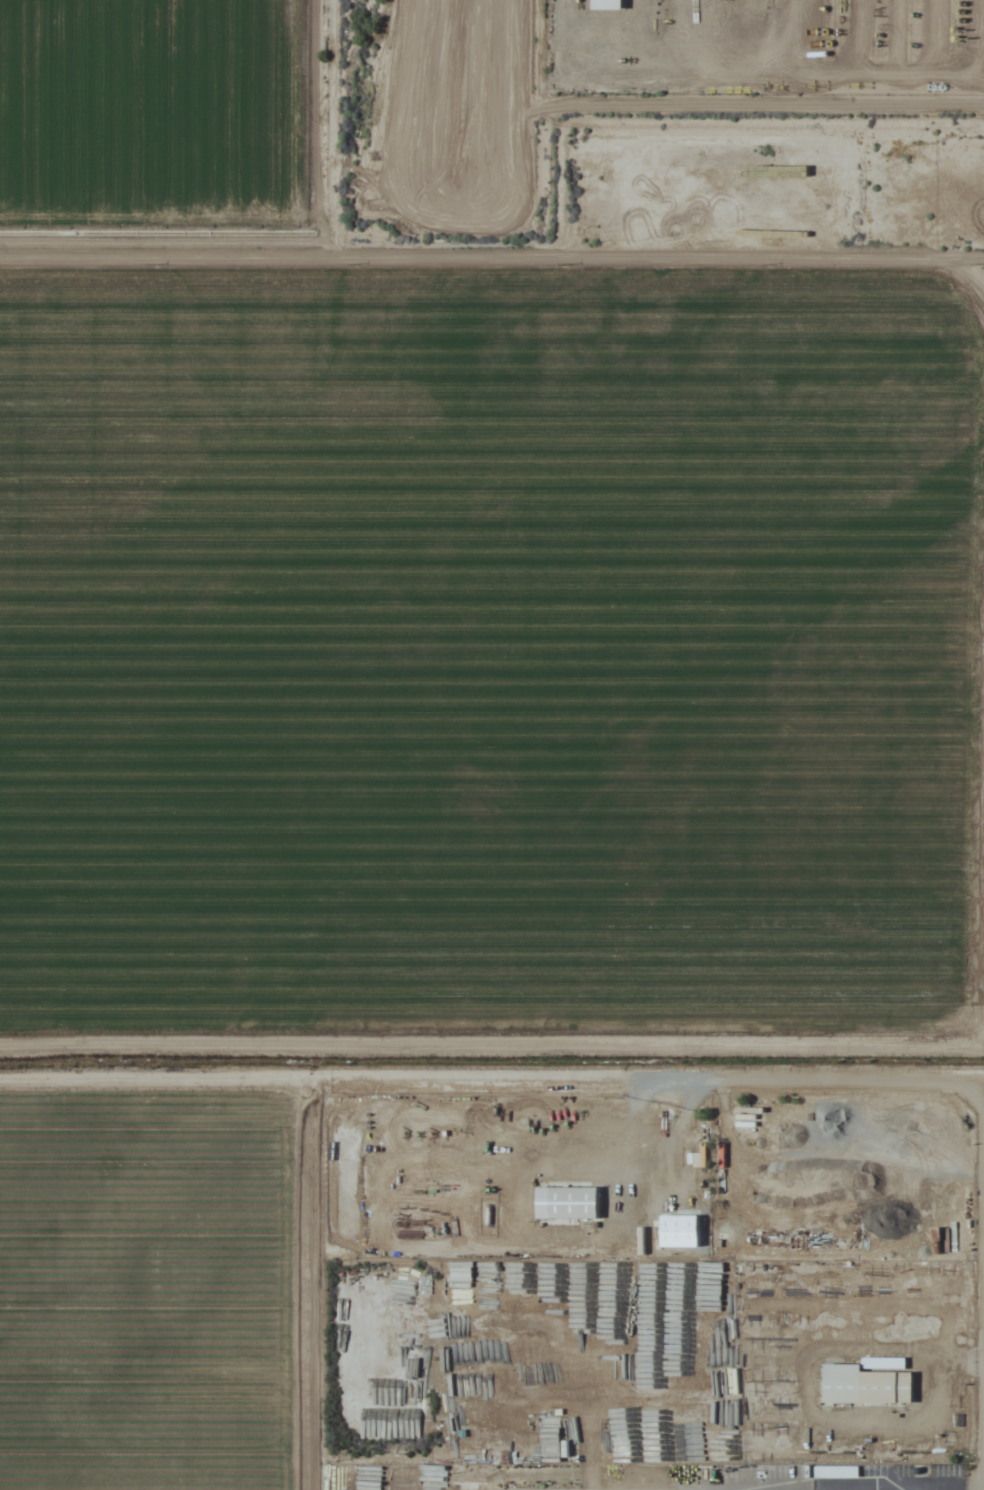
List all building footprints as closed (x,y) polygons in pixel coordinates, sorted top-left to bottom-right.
[(592,11),(622,11),(622,0),(592,0),(592,11)] [(599,1185),(537,1185),(537,1219),(598,1220),(599,1185)] [(862,1371),(862,1365),(825,1365),(825,1404),(913,1405),(913,1371),(862,1371)]
